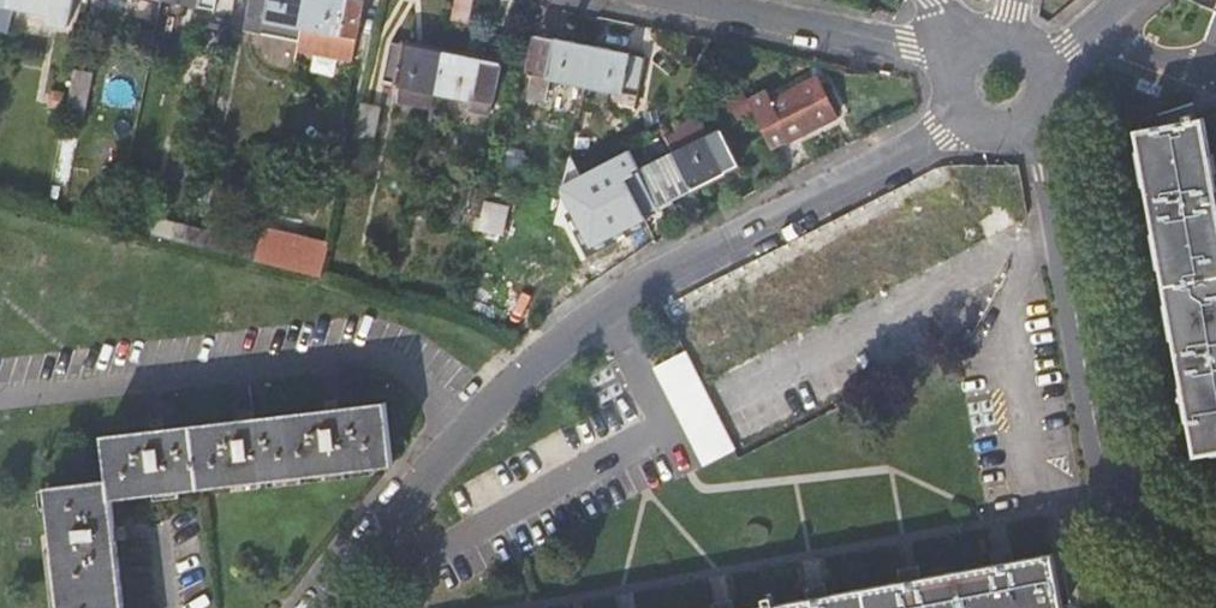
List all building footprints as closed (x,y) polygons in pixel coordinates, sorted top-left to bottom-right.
[(9,29),(13,10),(15,0),(0,0),(0,27),(9,29)] [(13,10),(51,17),(49,25),(68,29),(74,0),(15,0),(13,10)] [(215,10),(217,0),(165,0),(215,10)] [(299,43),(307,0),(250,0),(243,32),(299,43)] [(299,43),(353,54),(363,0),(307,0),(299,43)] [(471,0),(453,0),(449,18),(467,22),(471,0)] [(550,77),(586,85),(594,47),(537,34),(522,101),(543,106),(550,77)] [(395,104),(430,111),(434,95),(443,52),(393,41),(384,84),(398,86),(395,104)] [(647,57),(594,47),(586,85),(615,91),(612,106),(636,110),(647,57)] [(502,65),(443,52),(434,95),(471,102),(469,113),(492,119),(502,65)] [(92,74),(74,70),(67,104),(86,108),(92,74)] [(764,92),(750,99),(772,147),(786,139),(789,143),(839,118),(817,75),(768,100),(764,92)] [(372,146),(380,108),(361,105),(354,143),(372,146)] [(1205,118),(1196,121),(1195,113),(1186,114),(1187,121),(1138,129),(1195,455),(1215,452),(1215,180),(1205,118)] [(723,129),(675,154),(694,189),(740,166),(723,129)] [(595,246),(649,220),(645,213),(626,177),(632,174),(629,167),(635,164),(631,154),(579,178),(571,205),(595,246)] [(645,213),(694,189),(675,154),(639,170),(635,164),(629,167),(632,174),(626,177),(645,213)] [(472,189),(467,211),(483,216),(490,183),(483,181),(481,191),(472,189)] [(951,184),(673,325),(691,364),(702,384),(981,241),(951,184)] [(489,191),(483,216),(506,223),(512,196),(489,191)] [(245,236),(134,212),(131,228),(242,253),(245,236)] [(317,237),(249,221),(242,253),(309,269),(311,258),(313,253),(316,239),(317,237)] [(337,246),(316,239),(313,253),(311,258),(333,264),(337,246)] [(104,435),(109,480),(112,499),(395,464),(388,402),(104,435)] [(62,607),(126,607),(112,499),(109,480),(48,488),(62,607)] [(1051,553),(1003,562),(910,579),(817,596),(754,607),(1062,607),(1051,553)]
